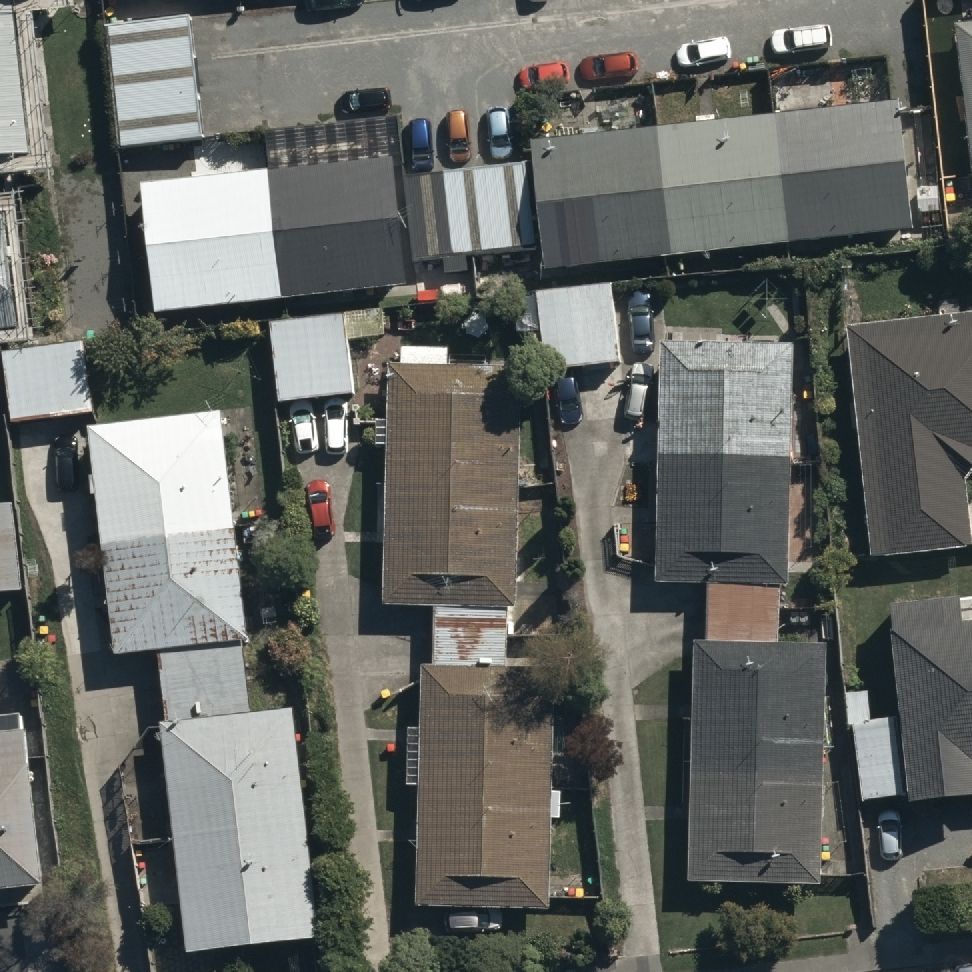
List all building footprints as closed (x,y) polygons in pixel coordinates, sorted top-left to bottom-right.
[(19,148),(6,3),(0,4),(0,150),(19,148)] [(192,11),(109,21),(123,146),(207,136),(192,11)] [(958,20),(971,140),(971,19),(958,20)] [(902,94),(779,108),(794,236),(916,222),(902,94)] [(779,108),(661,121),(675,250),(794,236),(779,108)] [(661,121),(534,135),(549,264),(675,250),(661,121)] [(271,165),(284,294),(409,281),(396,152),(271,165)] [(527,158),(407,171),(416,257),(537,243),(527,158)] [(145,179),(159,306),(284,294),(271,165),(145,179)] [(22,329),(13,226),(0,227),(0,331),(22,329)] [(547,367),(623,357),(613,280),(537,289),(547,367)] [(851,322),(877,551),(971,540),(971,520),(967,476),(971,469),(971,308),(851,322)] [(272,319),(281,399),(356,390),(346,309),(272,319)] [(85,337),(5,348),(15,418),(95,407),(85,337)] [(663,337),(661,458),(794,461),(796,339),(663,337)] [(390,378),(386,608),(518,610),(522,380),(390,378)] [(217,423),(100,435),(123,662),(160,658),(192,965),(319,952),(295,717),(247,722),(217,423)] [(794,461),(661,458),(658,578),(792,580),(794,461)] [(25,586),(15,498),(0,500),(0,589),(25,586)] [(967,613),(964,590),(895,597),(916,792),(971,785),(971,613),(967,613)] [(697,635),(694,759),(826,762),(830,639),(697,635)] [(554,677),(421,680),(426,909),(558,907),(554,677)] [(35,720),(0,723),(0,889),(49,885),(35,720)] [(826,762),(694,759),(691,876),(823,879),(826,762)]
